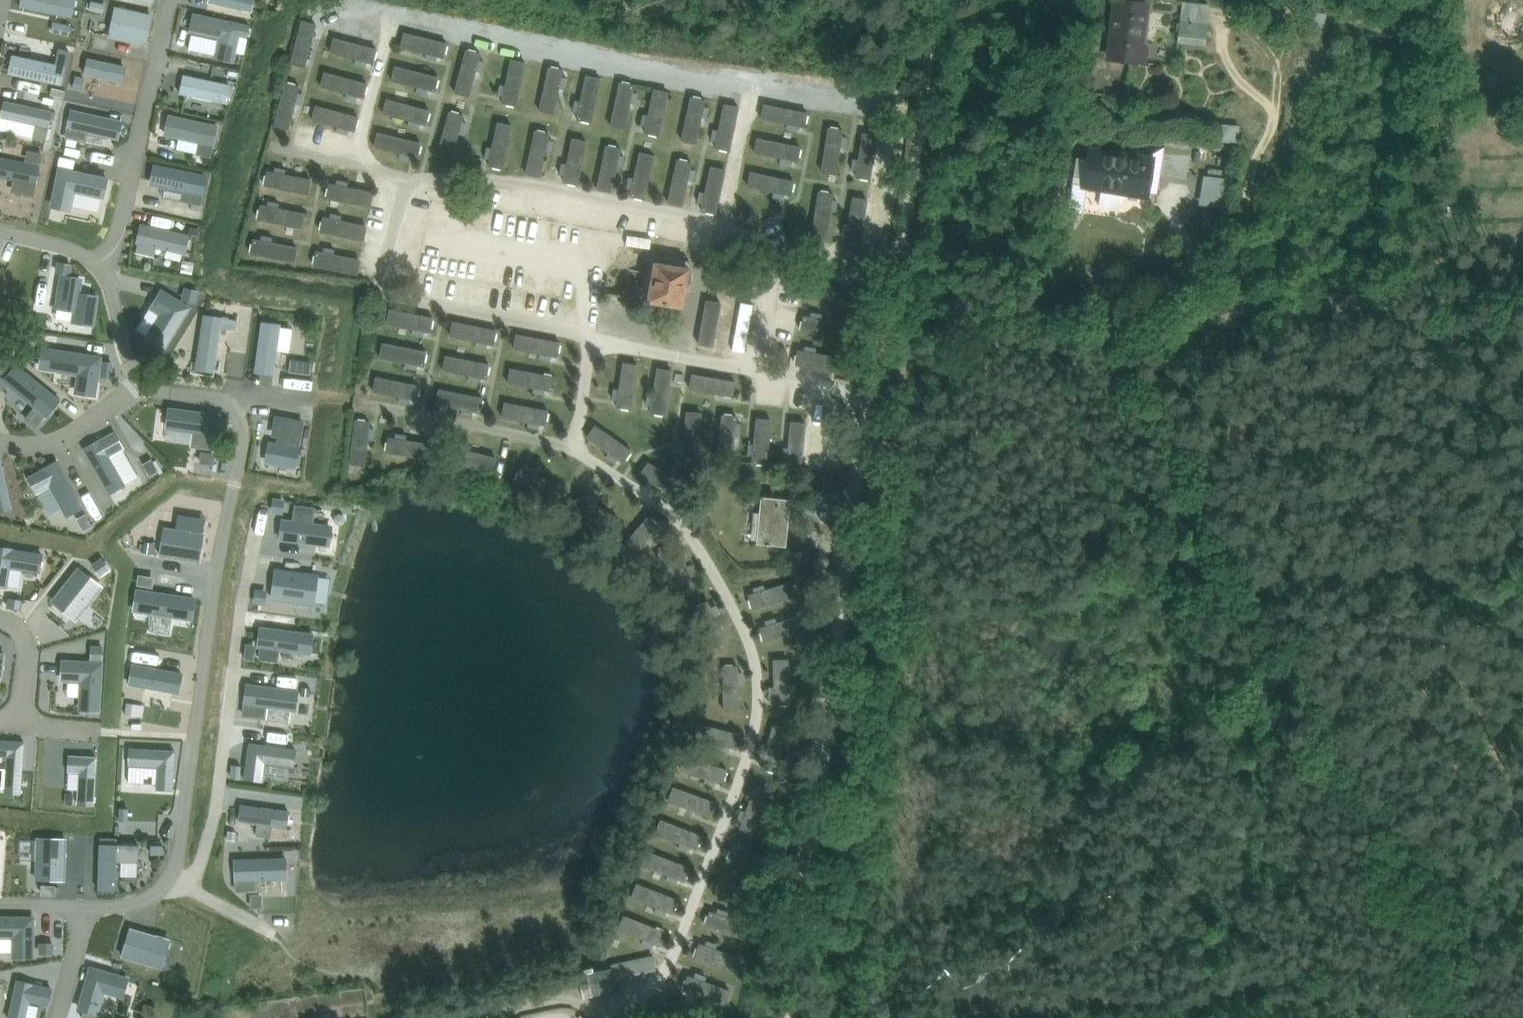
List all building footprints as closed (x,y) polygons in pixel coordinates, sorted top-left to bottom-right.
[(20,6),(73,17),(76,0),(21,0),(20,6)] [(91,0),(90,8),(103,11),(104,3),(91,0)] [(252,11),(254,0),(208,0),(208,2),(252,11)] [(1140,0),(1116,0),(1109,58),(1145,63),(1148,46),(1141,45),(1147,1),(1140,0)] [(1210,5),(1185,3),(1183,21),(1208,24),(1210,5)] [(115,5),(109,36),(147,45),(154,13),(115,5)] [(192,33),(189,49),(215,55),(214,57),(235,62),(240,37),(248,38),(250,24),(193,12),(189,32),(192,33)] [(308,64),(316,20),(299,17),(291,61),(308,64)] [(54,21),(52,31),(70,35),(72,24),(54,21)] [(1208,24),(1183,21),(1179,40),(1206,43),(1208,24)] [(406,28),(402,44),(444,56),(449,41),(406,28)] [(335,34),(331,50),(374,62),(378,46),(335,34)] [(16,54),(12,74),(62,85),(66,65),(69,50),(59,47),(56,63),(16,54)] [(469,93),(482,51),(467,47),(455,89),(469,93)] [(88,57),(85,74),(123,82),(127,65),(88,57)] [(521,103),(525,59),(508,57),(504,101),(521,103)] [(549,64),(540,108),(555,111),(564,67),(549,64)] [(393,79),(437,88),(440,74),(395,65),(393,79)] [(325,70),(322,86),(365,95),(368,79),(325,70)] [(588,73),(576,116),(591,120),(603,76),(588,73)] [(180,93),(226,103),(230,83),(183,74),(180,93)] [(76,75),(73,88),(82,90),(85,77),(76,75)] [(285,80),(275,124),(290,127),(300,83),(285,80)] [(620,80),(611,124),(625,126),(634,83),(620,80)] [(662,133),(668,88),(652,86),(647,131),(662,133)] [(684,138),(699,140),(705,96),(689,94),(684,138)] [(389,95),(384,110),(426,124),(431,109),(389,95)] [(4,100),(1,116),(17,120),(14,134),(47,141),(53,110),(4,100)] [(765,100),(761,116),(805,127),(809,111),(765,100)] [(354,130),(359,115),(317,101),(312,117),(354,130)] [(731,148),(740,104),(725,101),(716,144),(731,148)] [(437,152),(452,157),(465,113),(450,108),(437,152)] [(68,136),(66,145),(77,147),(78,140),(78,139),(83,140),(85,130),(89,131),(118,137),(121,121),(72,111),(67,136),(68,136)] [(169,115),(165,134),(179,137),(177,148),(197,153),(197,154),(212,157),(214,144),(218,125),(169,115)] [(505,168),(517,124),(499,119),(488,163),(505,168)] [(1221,139),(1238,141),(1240,124),(1223,123),(1221,139)] [(837,170),(845,128),(829,125),(821,167),(837,170)] [(540,176),(553,132),(537,128),(524,171),(540,176)] [(378,130),(375,145),(419,155),(423,140),(378,130)] [(858,174),(874,175),(876,132),(861,131),(858,174)] [(563,179),(579,182),(589,139),(574,136),(563,179)] [(799,159),(802,144),(758,136),(756,151),(799,159)] [(1192,143),(1166,142),(1163,159),(1160,175),(1187,179),(1192,143)] [(596,185),(610,190),(624,148),(610,143),(596,185)] [(28,149),(26,160),(42,163),(44,153),(28,149)] [(1128,156),(1090,149),(1088,159),(1077,157),(1073,177),(1085,179),(1084,185),(1102,188),(1099,205),(1119,208),(1121,193),(1146,198),(1147,191),(1157,193),(1160,175),(1163,159),(1128,153),(1128,156)] [(645,197),(657,154),(643,150),(631,193),(645,197)] [(13,180),(11,191),(34,196),(41,164),(0,156),(0,177),(13,180)] [(682,203),(693,160),(679,157),(668,200),(682,203)] [(155,163),(150,184),(183,191),(181,201),(203,205),(209,174),(155,163)] [(717,211),(726,167),(712,164),(702,208),(717,211)] [(59,165),(50,207),(72,211),(73,205),(76,192),(101,197),(105,198),(110,176),(59,165)] [(752,168),(748,183),(791,195),(795,179),(752,168)] [(308,194),(311,178),(268,169),(265,185),(308,194)] [(1235,171),(1219,171),(1219,210),(1235,210),(1235,171)] [(328,198),(372,207),(375,191),(331,182),(328,198)] [(834,224),(835,190),(817,190),(816,223),(834,224)] [(850,194),(843,236),(862,239),(869,197),(850,194)] [(258,219),(302,228),(305,212),(262,203),(258,219)] [(781,215),(757,221),(764,250),(787,244),(781,215)] [(1222,216),(1204,215),(1203,240),(1220,241),(1222,216)] [(322,232),(365,240),(368,225),(325,216),(322,232)] [(137,243),(185,254),(190,235),(141,224),(137,243)] [(191,226),(190,233),(193,234),(192,240),(197,241),(200,229),(191,226)] [(252,253),(295,262),(298,247),(255,238),(252,253)] [(358,274),(362,259),(318,250),(315,266),(358,274)] [(655,261),(648,301),(683,307),(687,284),(690,282),(692,271),(690,269),(692,261),(691,261),(657,255),(655,261)] [(59,262),(58,271),(70,273),(71,264),(59,262)] [(60,276),(52,306),(71,311),(68,322),(86,326),(93,299),(75,295),(79,281),(60,276)] [(806,300),(855,303),(856,284),(807,281),(806,300)] [(186,288),(184,296),(196,299),(198,291),(186,288)] [(163,313),(148,337),(164,347),(189,306),(162,290),(153,307),(163,313)] [(707,299),(698,343),(713,346),(722,301),(707,299)] [(387,324),(431,332),(434,317),(390,308),(387,324)] [(204,313),(196,368),(216,372),(223,327),(237,329),(238,319),(204,313)] [(843,337),(845,320),(816,317),(815,334),(843,337)] [(497,329),(453,320),(450,336),(494,345),(497,329)] [(282,323),(262,321),(255,372),(275,374),(282,323)] [(514,349),(558,357),(561,342),(517,333),(514,349)] [(384,342),(380,357),(424,366),(427,350),(384,342)] [(56,349),(52,368),(80,373),(77,391),(95,393),(100,357),(56,349)] [(797,365),(842,369),(843,353),(798,349),(797,365)] [(491,363),(447,354),(444,370),(488,379),(491,363)] [(0,361),(0,368),(3,370),(11,361),(5,355),(0,361)] [(291,359),(289,371),(311,374),(313,362),(291,359)] [(104,362),(103,374),(111,375),(112,363),(104,362)] [(639,364),(623,362),(617,406),(633,408),(639,364)] [(17,365),(6,379),(37,406),(27,418),(36,425),(51,409),(51,410),(59,400),(17,365)] [(555,376),(512,367),(509,383),(552,392),(555,376)] [(667,414),(674,370),(658,368),(651,412),(667,414)] [(677,373),(676,380),(683,381),(684,374),(677,373)] [(691,389),(734,396),(737,381),(693,373),(691,389)] [(418,400),(421,385),(377,376),(374,391),(418,400)] [(484,397),(441,388),(438,404),(481,412),(484,397)] [(506,401),(503,417),(547,425),(550,410),(506,401)] [(170,408),(167,426),(169,426),(199,430),(197,445),(215,447),(219,415),(170,408)] [(700,457),(703,413),(687,412),(684,456),(700,457)] [(271,441),(267,462),(297,467),(305,420),(276,414),(272,435),(278,437),(277,442),(271,441)] [(723,414),(719,459),(734,460),(739,416),(723,414)] [(357,419),(350,463),(366,466),(372,422),(357,419)] [(757,419),(753,463),(769,464),(772,420),(757,419)] [(803,467),(807,423),(791,421),(787,466),(803,467)] [(596,424),(587,437),(624,462),(633,449),(596,424)] [(115,432),(85,448),(110,492),(125,484),(109,455),(123,447),(115,432)] [(388,437),(386,453),(430,459),(432,443),(388,437)] [(455,446),(451,461),(494,472),(498,457),(455,446)] [(203,453),(201,461),(213,463),(214,455),(203,453)] [(0,458),(0,511),(12,508),(1,458),(0,458)] [(58,460),(28,476),(37,493),(39,492),(50,486),(61,507),(67,517),(83,508),(58,460)] [(152,460),(145,464),(151,473),(158,470),(152,460)] [(687,486),(650,461),(641,474),(678,499),(687,486)] [(516,481),(556,499),(563,484),(522,467),(516,481)] [(762,496),(758,543),(786,545),(786,544),(788,530),(788,529),(791,499),(762,496)] [(275,499),(273,511),(281,512),(283,500),(275,499)] [(283,520),(281,538),(330,544),(332,528),(329,524),(320,523),(318,524),(312,524),(315,508),(297,505),(295,521),(283,520)] [(317,505),(316,520),(333,520),(333,505),(317,505)] [(86,514),(79,518),(85,529),(92,525),(86,514)] [(621,551),(633,561),(663,526),(651,516),(621,551)] [(165,527),(160,555),(200,561),(204,533),(165,527)] [(145,541),(143,551),(152,553),(154,542),(145,541)] [(7,587),(10,567),(41,571),(44,554),(0,547),(0,585),(7,587)] [(102,558),(95,563),(102,573),(109,568),(102,558)] [(79,568),(54,601),(76,618),(101,586),(79,568)] [(276,569),(273,597),(300,601),(302,603),(310,604),(314,601),(315,593),(314,591),(316,575),(276,569)] [(140,575),(139,583),(151,585),(152,577),(140,575)] [(799,596),(794,581),(752,593),(756,608),(799,596)] [(138,590),(135,608),(192,618),(195,599),(138,590)] [(257,590),(255,601),(263,603),(265,591),(257,590)] [(22,599),(10,597),(8,606),(20,608),(22,599)] [(714,648),(729,641),(709,600),(694,607),(714,648)] [(768,642),(811,630),(807,614),(764,626),(768,642)] [(262,627),(259,645),(262,645),(261,657),(278,660),(279,648),(296,650),(310,652),(312,634),(298,632),(262,627)] [(90,638),(88,651),(96,652),(98,640),(90,638)] [(247,646),(246,658),(254,659),(255,647),(247,646)] [(58,649),(56,666),(75,669),(71,698),(89,701),(96,655),(58,649)] [(774,703),(790,703),(789,658),(773,659),(774,703)] [(133,664),(130,682),(179,692),(183,673),(133,664)] [(738,665),(722,666),(723,710),(739,710),(738,665)] [(248,684),(244,714),(262,716),(264,706),(268,707),(267,717),(266,719),(291,722),(292,710),(296,710),(298,691),(248,684)] [(303,686),(302,695),(310,696),(311,688),(303,686)] [(138,715),(139,704),(127,702),(125,713),(138,715)] [(693,738),(736,749),(740,733),(697,723),(693,738)] [(788,728),(773,723),(760,766),(775,770),(788,728)] [(8,756),(5,792),(21,793),(25,741),(9,740),(0,740),(0,756),(8,756)] [(250,742),(245,778),(263,780),(265,762),(293,766),(296,748),(250,742)] [(129,747),(129,764),(159,766),(157,788),(173,789),(175,750),(129,747)] [(686,754),(680,769),(722,784),(728,769),(686,754)] [(69,755),(68,771),(80,772),(77,804),(95,805),(97,756),(69,755)] [(233,764),(232,776),(240,777),(241,765),(233,764)] [(769,790),(754,785),(739,827),(754,832),(769,790)] [(715,802),(673,786),(668,801),(709,816),(715,802)] [(242,804),(239,820),(259,823),(257,835),(269,836),(271,825),(287,827),(289,810),(242,804)] [(121,808),(120,820),(128,820),(129,808),(121,808)] [(655,834),(697,850),(702,835),(661,819),(655,834)] [(229,830),(228,839),(236,840),(237,831),(229,830)] [(38,838),(37,878),(65,879),(66,839),(38,838)] [(100,843),(98,890),(116,891),(117,860),(139,861),(139,844),(100,843)] [(152,844),(151,853),(164,854),(164,845),(152,844)] [(736,845),(731,860),(773,875),(778,860),(736,845)] [(690,866),(648,851),(642,866),(684,881),(690,866)] [(287,858),(236,860),(237,890),(255,890),(254,875),(287,874),(287,858)] [(760,907),(765,892),(724,877),(718,892),(760,907)] [(283,888),(283,878),(267,879),(267,889),(283,888)] [(673,913),(678,898),(636,883),(631,898),(673,913)] [(43,885),(43,893),(55,894),(55,885),(43,885)] [(260,894),(252,895),(253,907),(261,906),(260,894)] [(754,924),(712,910),(707,925),(749,939),(754,924)] [(666,931),(624,915),(619,930),(660,946),(666,931)] [(15,935),(15,955),(33,955),(33,917),(0,917),(0,935),(15,935)] [(131,928),(123,956),(162,967),(166,950),(168,949),(170,941),(168,937),(160,934),(158,935),(131,928)] [(743,956),(701,942),(696,957),(738,971),(743,956)] [(41,943),(41,952),(53,952),(53,943),(41,943)] [(617,977),(657,966),(653,952),(613,962),(617,977)] [(594,966),(578,970),(579,974),(581,984),(584,997),(616,990),(614,979),(614,978),(611,967),(595,971),(594,966)] [(92,967),(80,1007),(97,1012),(104,990),(123,995),(128,978),(92,967)] [(685,990),(727,1005),(732,990),(690,975),(685,990)] [(11,1017),(28,1017),(30,1005),(47,1008),(50,991),(17,985),(11,1017)] [(650,1014),(661,1017),(674,1017),(676,1010),(655,1003),(654,1003),(650,1014)] [(142,1017),(154,1017),(157,1006),(146,1004),(142,1017)]
